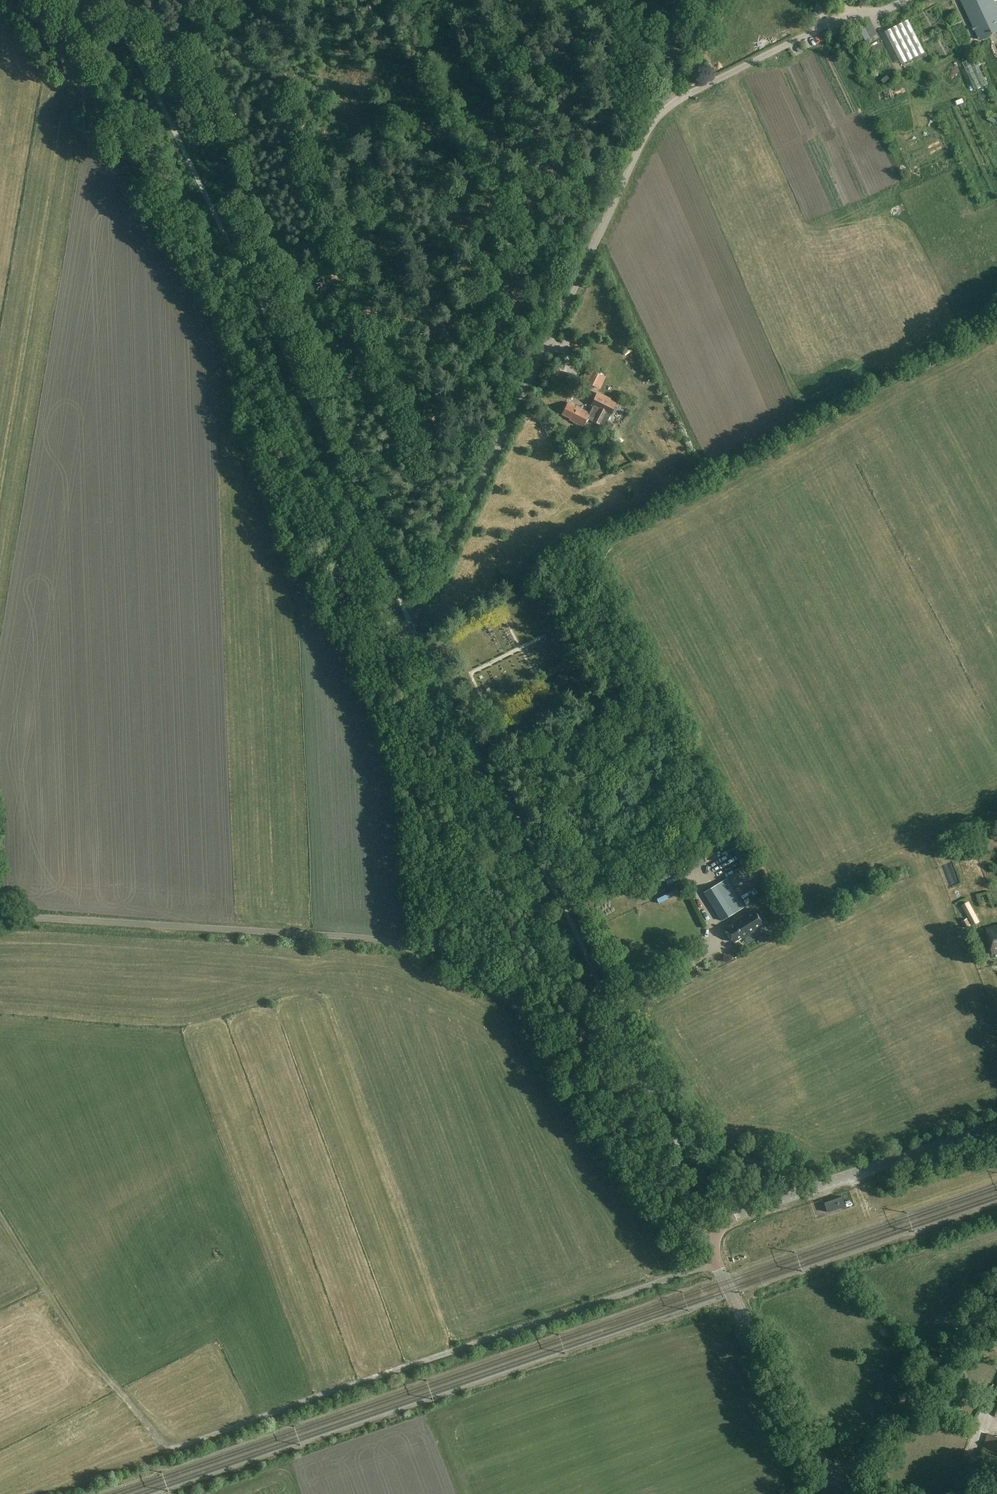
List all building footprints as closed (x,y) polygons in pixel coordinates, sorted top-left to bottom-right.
[(979,40),(996,31),(996,10),(992,0),(961,0),(979,40)] [(925,55),(909,23),(886,34),(902,66),(925,55)] [(856,29),(863,42),(872,37),(865,24),(856,29)] [(794,51),(798,61),(803,59),(799,49),(794,51)] [(597,387),(602,375),(593,371),(587,383),(597,387)] [(592,407),(589,414),(567,403),(562,414),(569,418),(568,419),(583,427),(587,419),(604,427),(616,403),(596,394),(590,406),(592,407)] [(727,879),(704,894),(721,922),(744,908),(727,879)] [(734,924),(725,929),(733,942),(742,937),(742,938),(763,925),(754,910),(733,922),(734,924)] [(971,926),(967,919),(961,922),(965,929),(971,926)] [(986,930),(992,955),(996,954),(996,927),(986,930)] [(827,1212),(844,1207),(841,1197),(824,1203),(827,1212)] [(987,1435),(982,1449),(996,1454),(996,1438),(987,1435)] [(962,1459),(978,1465),(981,1456),(965,1450),(962,1459)]
